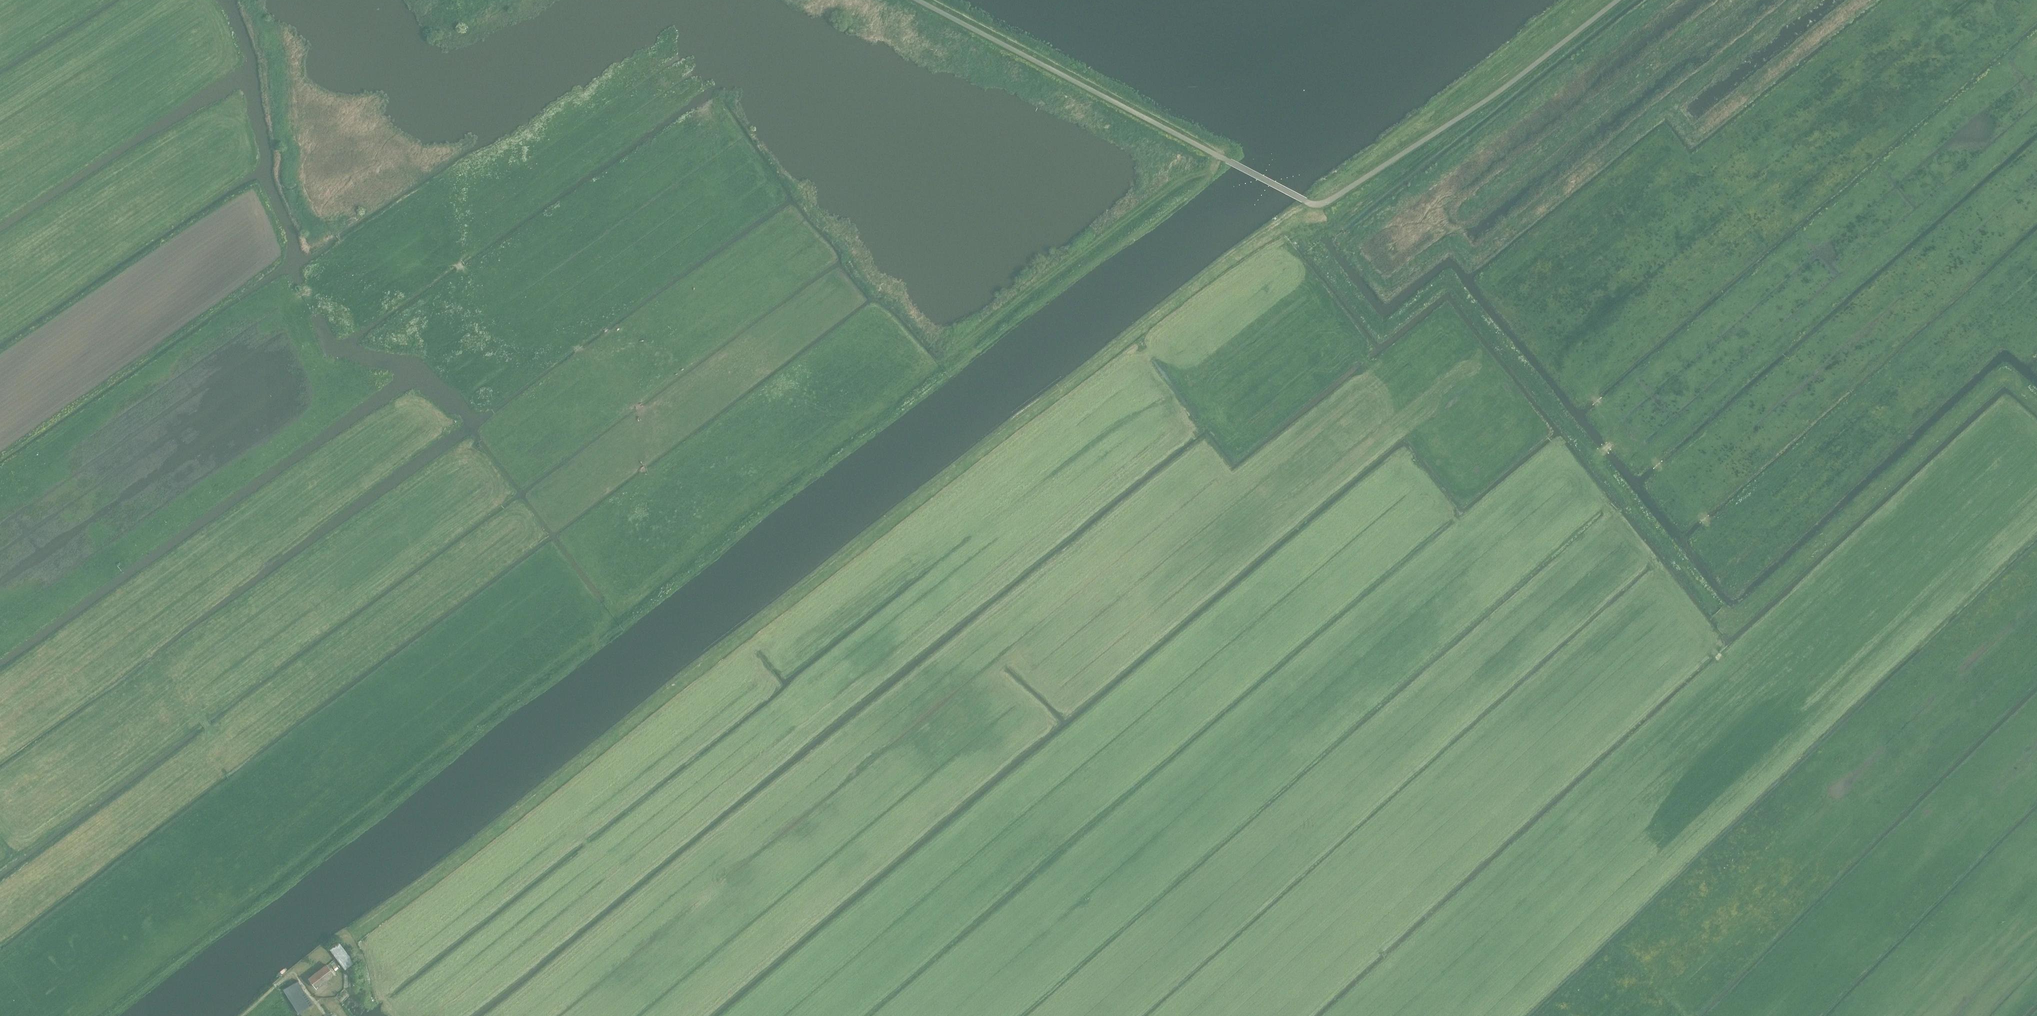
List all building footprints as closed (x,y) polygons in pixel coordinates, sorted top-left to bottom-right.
[(345,970),(353,964),(353,963),(350,956),(340,943),(330,950),(345,970)] [(317,988),(335,975),(328,966),(310,979),(317,988)] [(300,1014),(314,1004),(304,991),(299,982),(285,990),(300,1014)]
